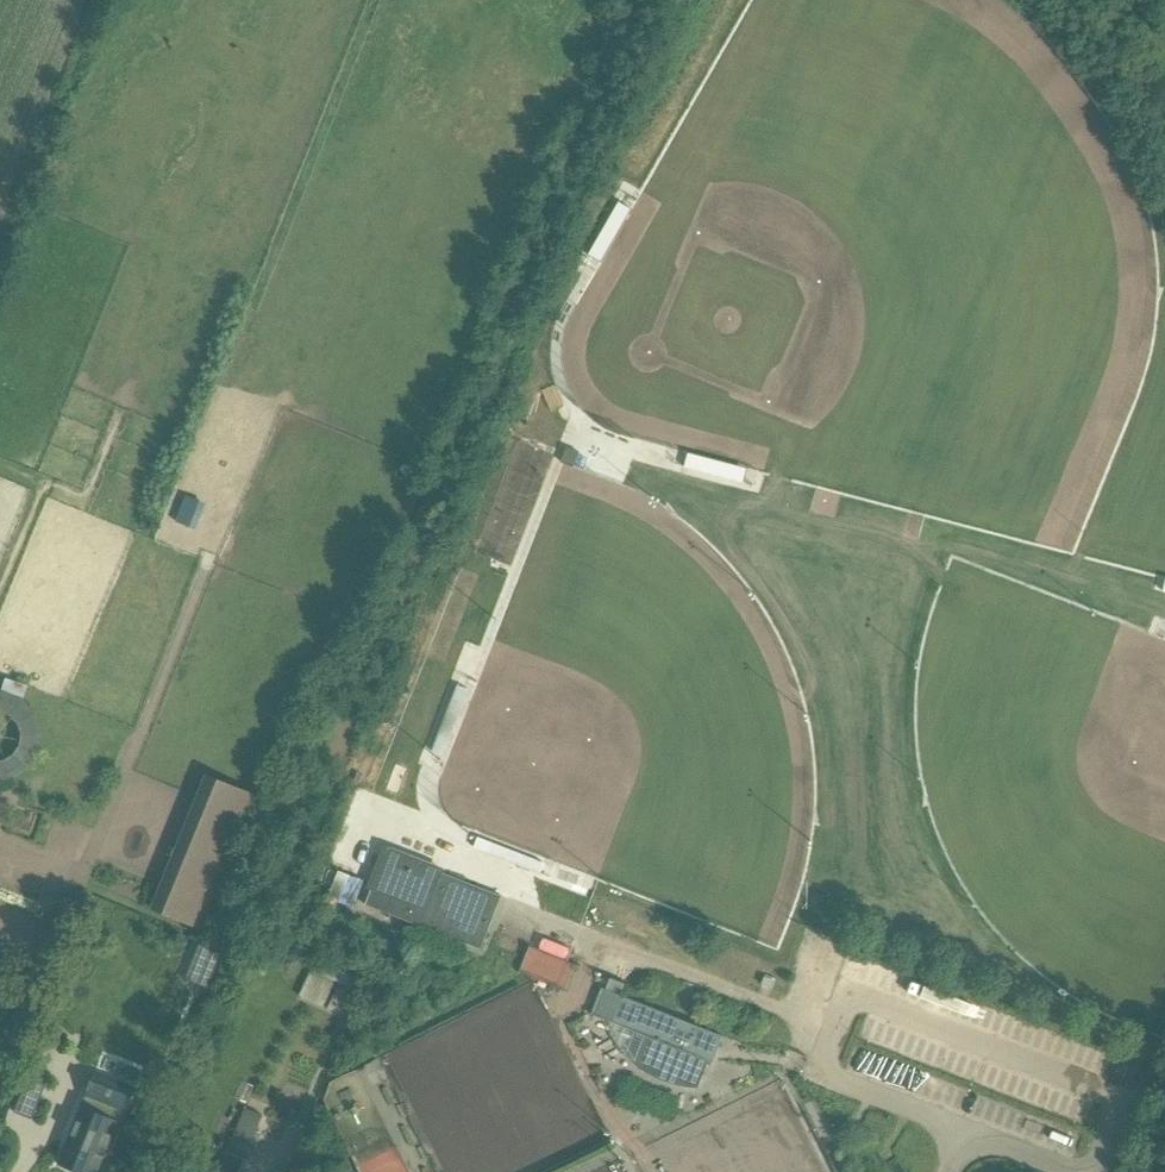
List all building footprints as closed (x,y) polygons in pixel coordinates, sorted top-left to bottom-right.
[(566,447),(560,462),(571,466),(577,451),(566,447)] [(0,691),(0,712),(1,712),(11,716),(19,724),(22,734),(20,745),(13,755),(4,760),(0,761),(0,781),(10,781),(28,770),(40,753),(43,732),(37,714),(22,698),(3,690),(0,691)] [(208,771),(160,910),(216,929),(263,789),(208,771)] [(385,851),(365,905),(480,949),(501,895),(385,851)] [(524,969),(566,987),(577,961),(534,943),(524,969)] [(199,944),(194,958),(216,966),(221,953),(199,944)] [(362,993),(367,981),(316,958),(310,970),(362,993)] [(652,1061),(667,1069),(683,1074),(699,1076),(706,1059),(709,1061),(710,1059),(706,1058),(716,1034),(719,1035),(720,1034),(621,995),(611,1022),(644,1035),(638,1051),(652,1061)] [(32,1067),(14,1112),(32,1119),(50,1075),(32,1067)] [(59,1164),(80,1171),(100,1171),(134,1088),(96,1072),(59,1164)] [(217,1171),(240,1171),(262,1115),(243,1107),(217,1171)]
